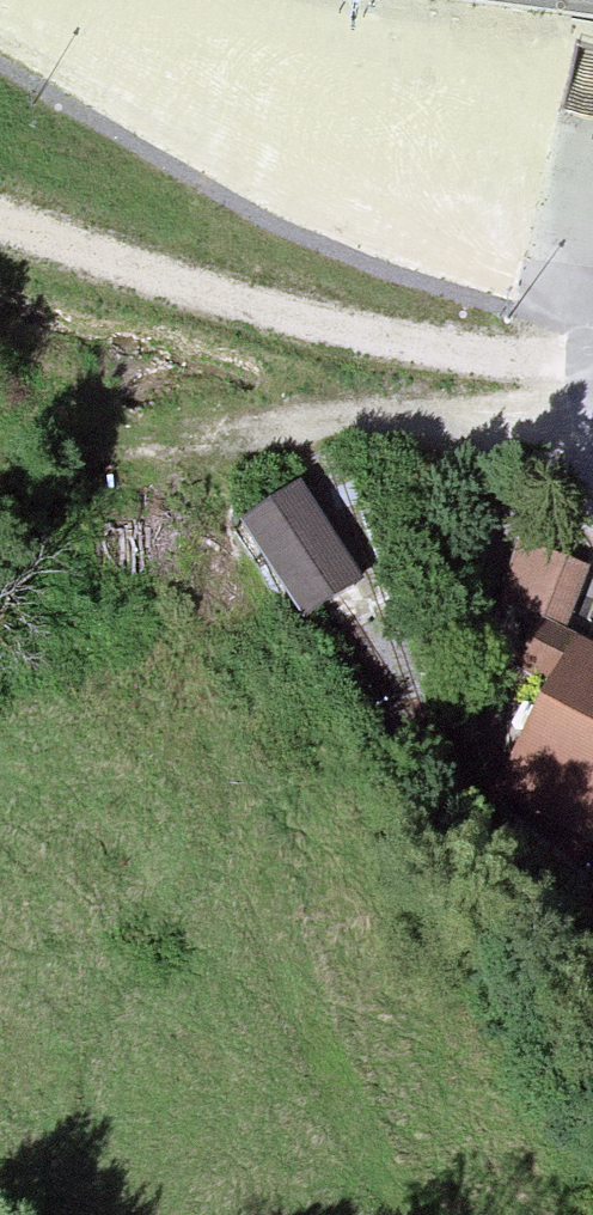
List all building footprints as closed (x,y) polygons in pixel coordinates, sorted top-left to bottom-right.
[(299,484),(241,521),(303,620),(313,614),(336,598),(363,583),(299,484)] [(586,580),(517,550),(493,605),(561,636),(586,580)] [(562,654),(534,639),(516,674),(545,689),(562,654)] [(578,659),(509,785),(499,803),(544,828),(592,855),(592,668),(578,659)] [(570,925),(592,937),(592,879),(570,925)]
